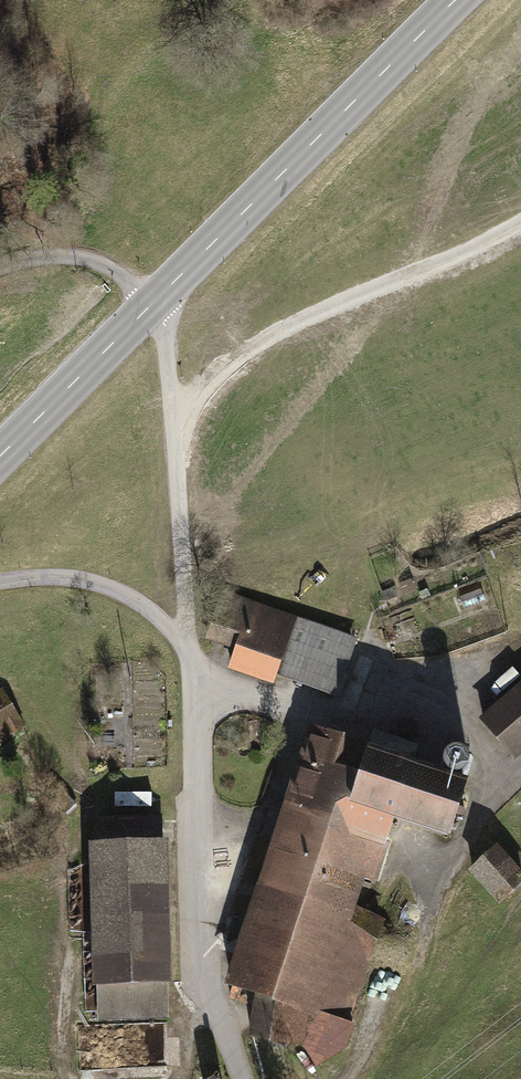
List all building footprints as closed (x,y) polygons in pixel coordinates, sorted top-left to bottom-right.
[(359,646),(228,602),(208,661),(338,706),(359,646)] [(520,748),(520,690),(484,722),(513,755),(520,748)] [(23,727),(3,691),(0,693),(0,741),(23,727)] [(315,732),(282,833),(325,849),(324,863),(357,875),(373,880),(393,817),(448,835),(465,784),(369,753),(369,751),(315,732)] [(124,850),(88,851),(94,994),(99,994),(100,1024),(168,1022),(167,992),(171,991),(165,821),(123,822),(124,850)] [(349,906),(357,875),(324,863),(325,849),(282,833),(232,985),(234,985),(230,997),(253,1004),(257,993),(261,994),(254,1035),(307,1045),(306,1049),(317,1065),(345,1046),(352,1023),(345,1021),(382,926),(349,906)] [(473,877),(505,910),(520,894),(520,877),(498,853),(473,877)]
